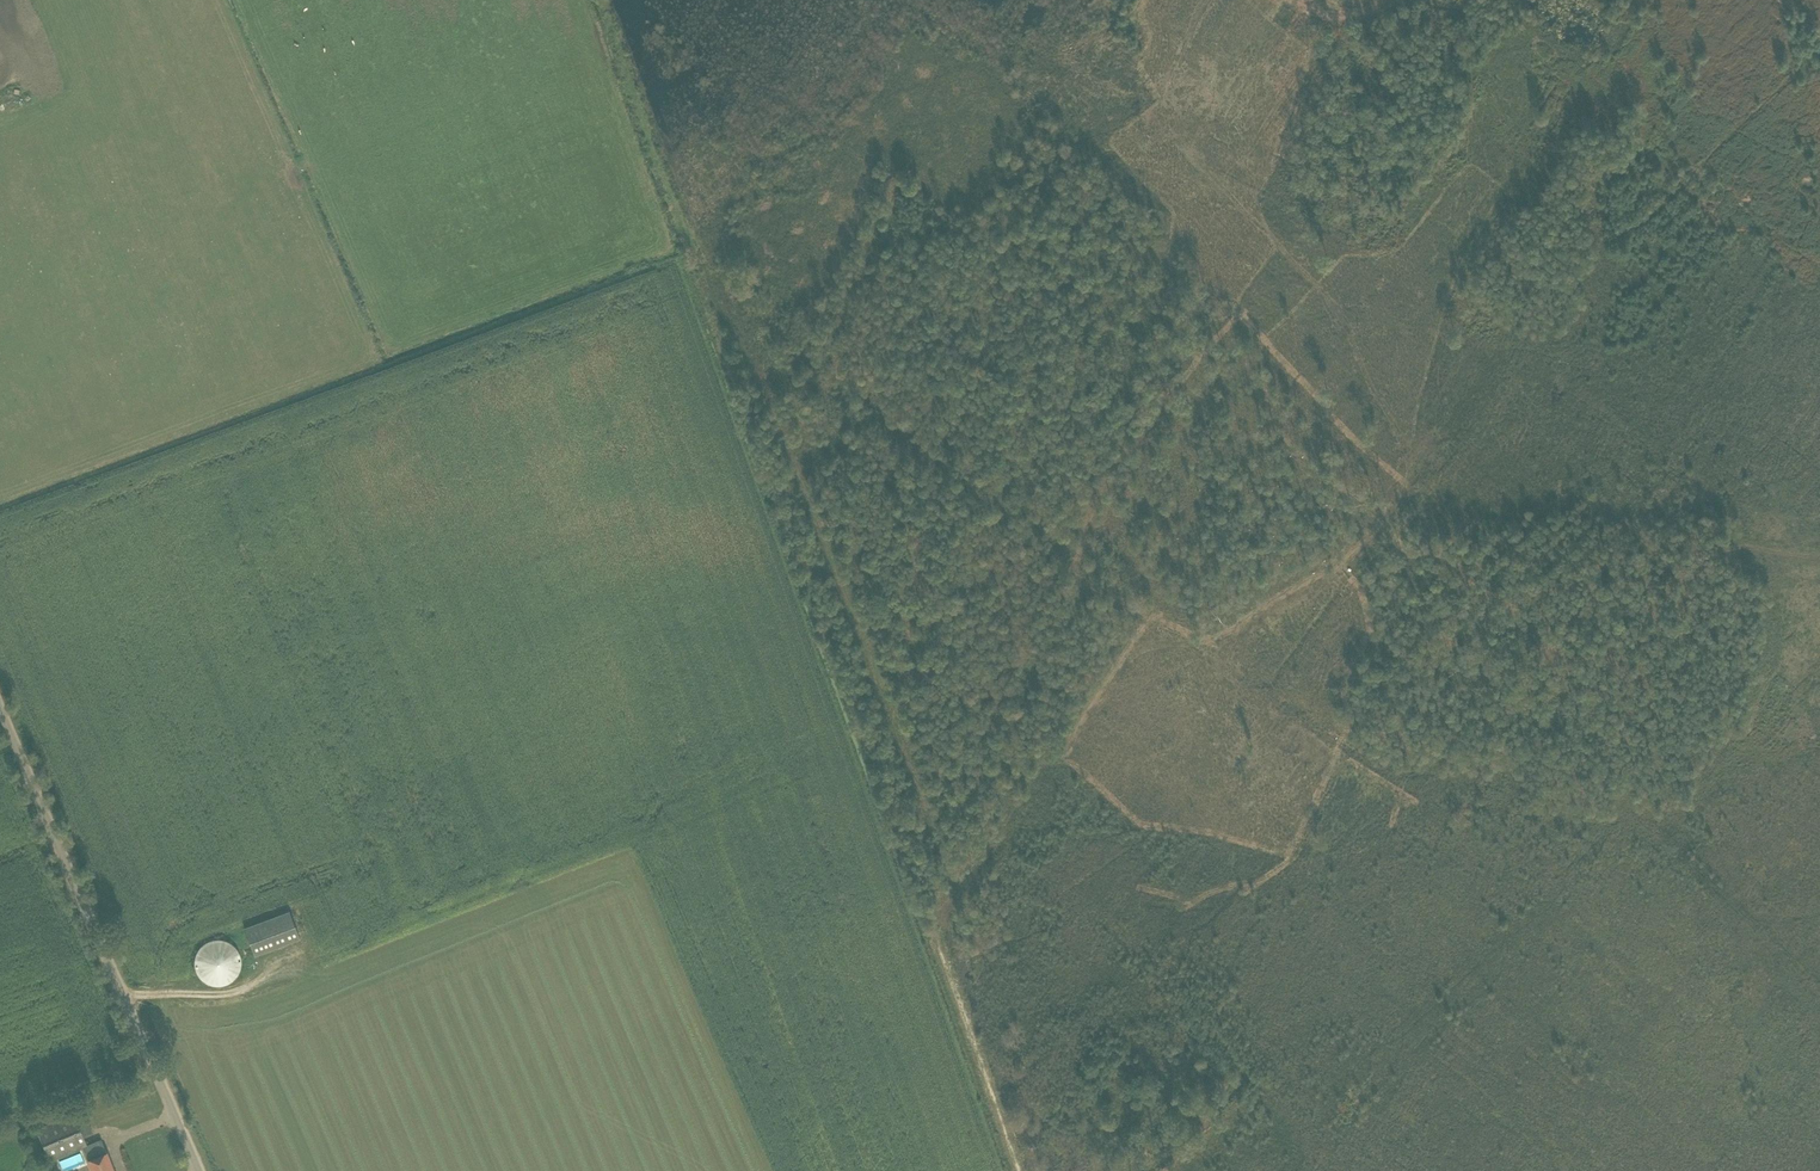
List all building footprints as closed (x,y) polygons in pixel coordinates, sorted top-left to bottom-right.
[(289,911),(255,923),(244,927),(254,954),(299,938),(289,911)] [(228,983),(233,980),(237,975),(240,970),(241,964),(241,958),(239,953),(236,948),(232,944),(228,941),(222,939),(216,939),(209,940),(204,943),(199,947),(196,952),(194,958),(194,964),(195,969),(197,975),(200,979),(205,983),(210,985),(216,986),(222,986),(228,983)] [(36,1129),(50,1162),(82,1148),(87,1160),(86,1160),(90,1170),(113,1170),(101,1139),(87,1145),(83,1136),(92,1133),(87,1119),(77,1123),(73,1113),(36,1129)]
